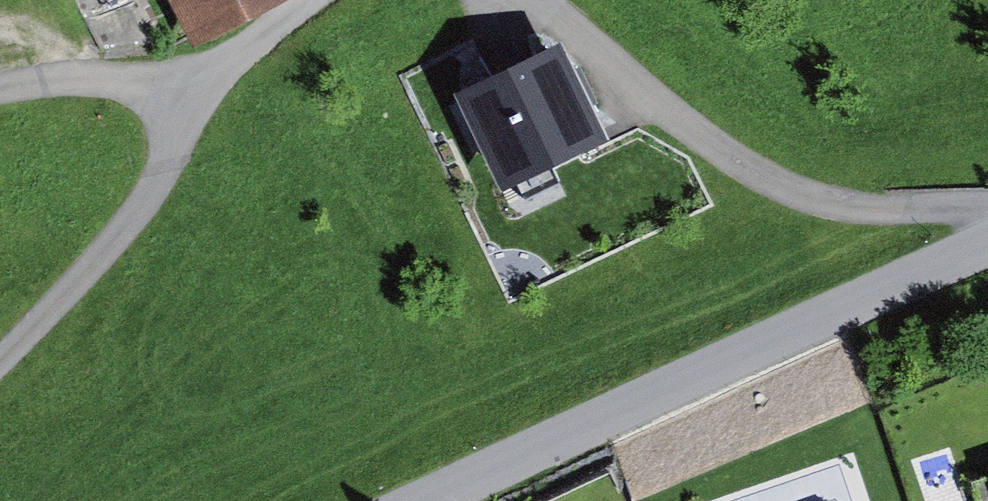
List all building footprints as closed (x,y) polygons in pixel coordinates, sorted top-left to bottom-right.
[(196,48),(285,0),(170,0),(196,48)] [(565,51),(461,104),(508,197),(612,144),(565,51)]
